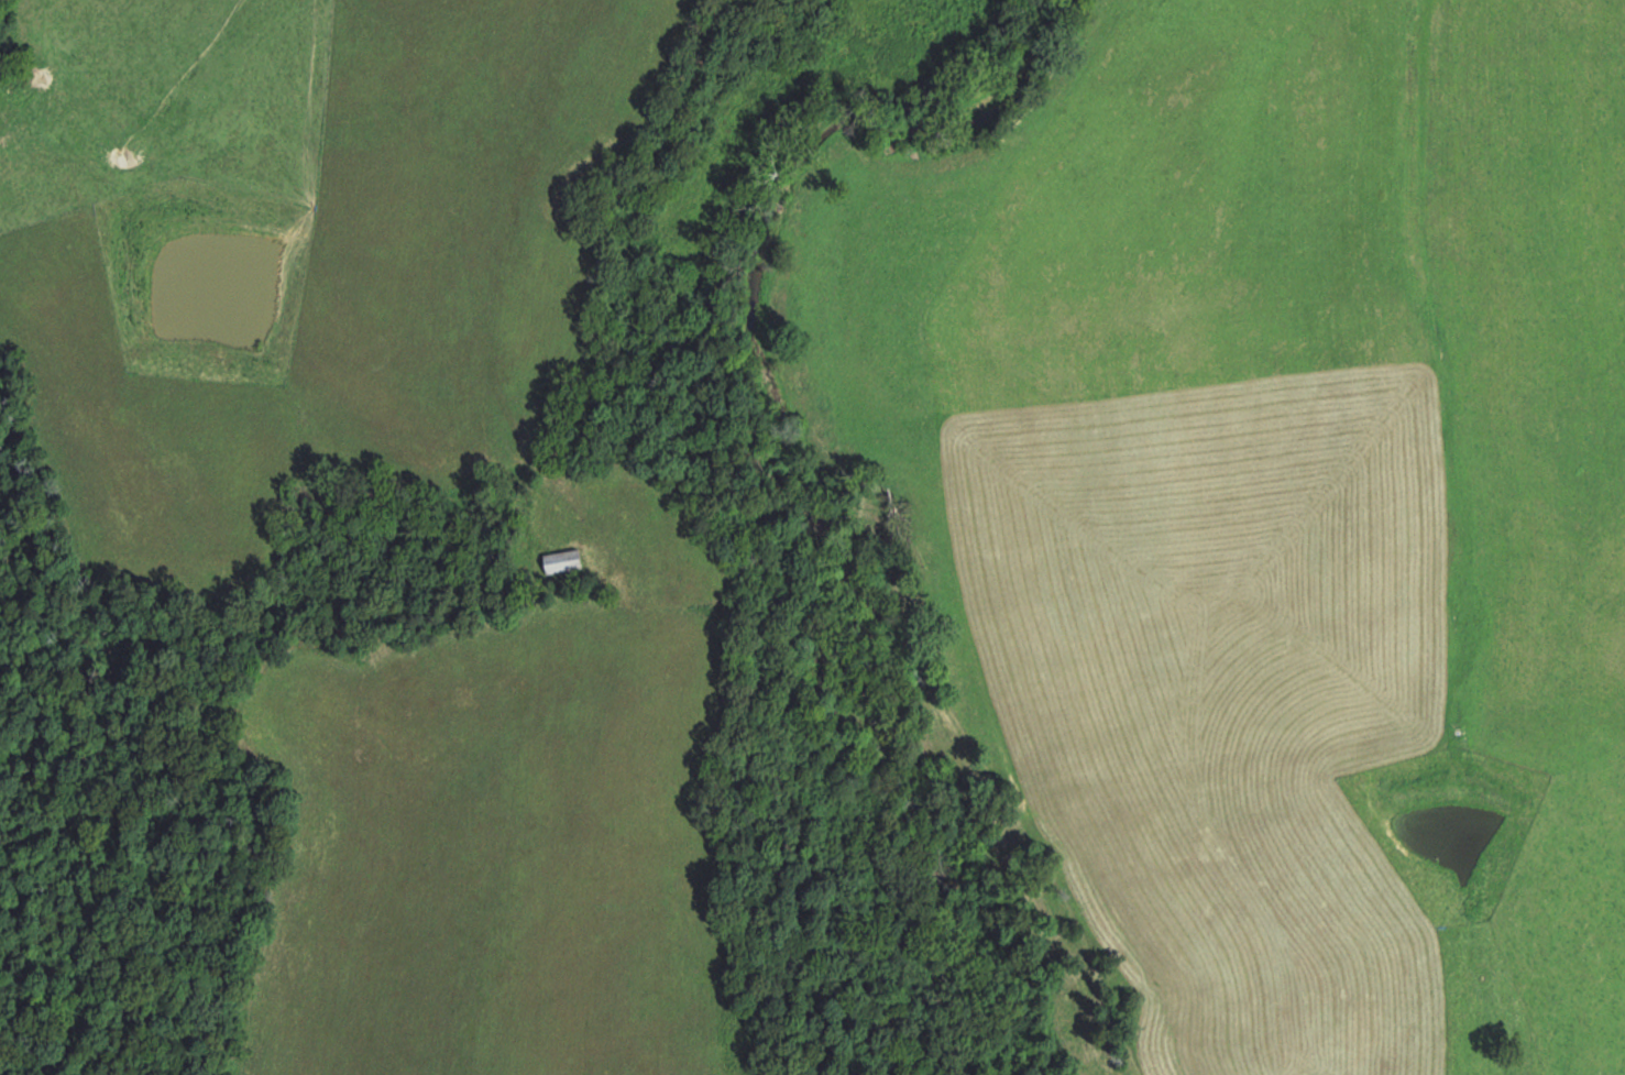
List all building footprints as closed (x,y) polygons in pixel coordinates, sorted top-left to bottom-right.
[(535,556),(539,575),(579,568),(575,549),(535,556)]
